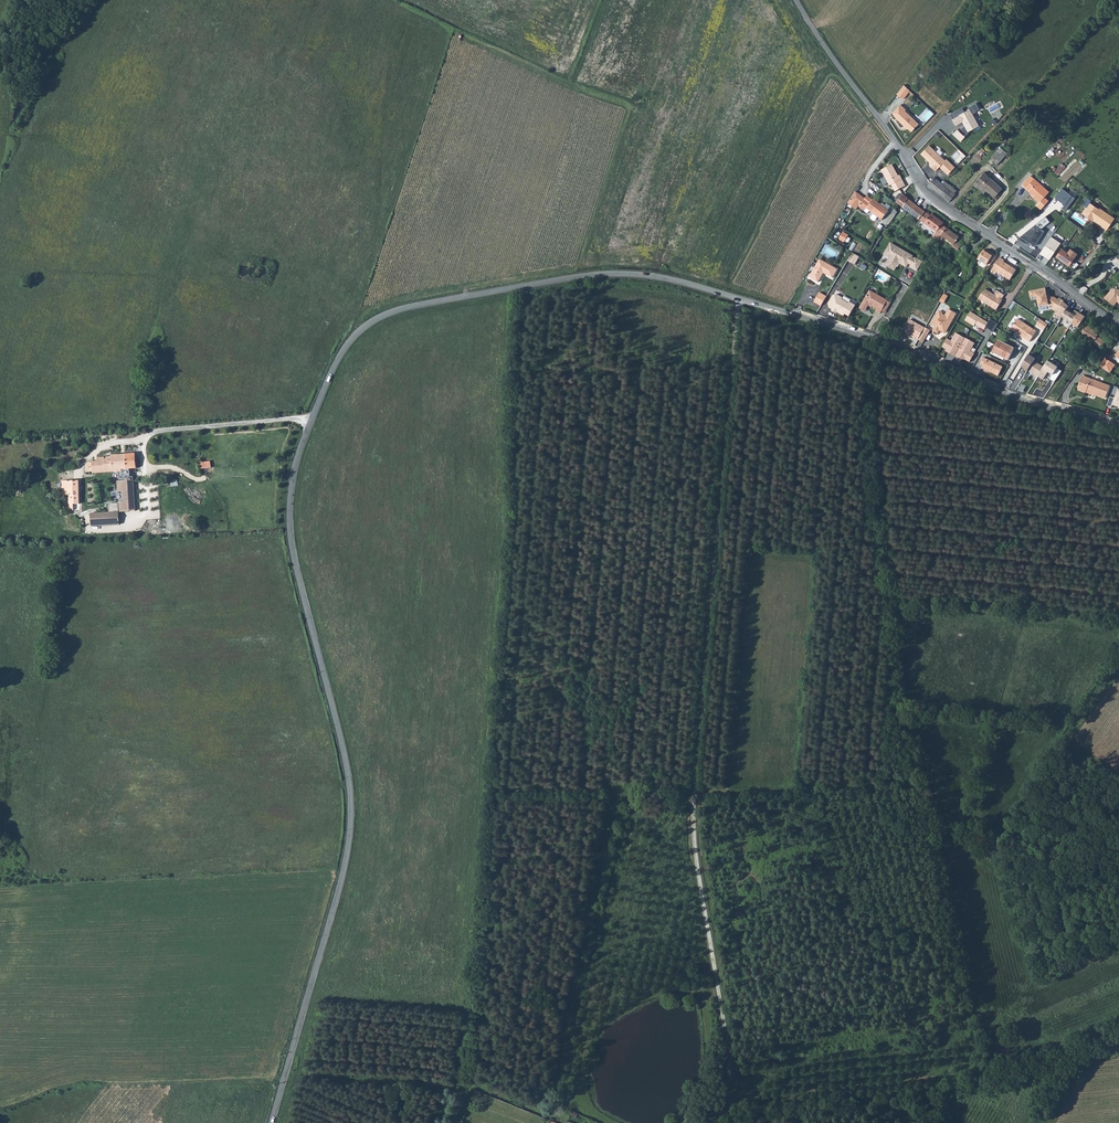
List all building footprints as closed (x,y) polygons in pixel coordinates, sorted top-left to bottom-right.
[(897,94),(903,99),(910,91),(904,85),(897,94)] [(971,110),(953,119),(957,127),(964,123),(965,126),(961,131),(959,130),(955,134),(962,140),(969,132),(980,127),(973,113),(980,110),(977,104),(970,107),(971,110)] [(919,124),(905,110),(906,109),(901,105),(894,113),(897,118),(905,126),(906,127),(911,131),(919,124)] [(954,168),(946,160),(944,161),(928,146),(920,154),(932,166),(930,167),(935,171),(939,167),(947,175),(954,168)] [(983,147),(972,158),(978,163),(988,152),(983,147)] [(991,157),(994,160),(1004,150),(1000,147),(991,157)] [(993,162),(997,165),(1007,153),(1004,150),(994,160),(993,162)] [(1061,162),(1055,172),(1060,175),(1066,165),(1061,162)] [(901,179),(899,175),(897,175),(896,172),(894,172),(893,170),(894,170),(891,164),(881,170),(889,185),(891,184),(894,191),(899,189),(895,182),(901,179)] [(975,182),(983,189),(984,188),(994,197),(1002,188),(984,172),(975,182)] [(1025,188),(1034,179),(1030,175),(1022,184),(1025,188)] [(935,176),(928,184),(934,189),(941,182),(935,176)] [(1025,188),(1028,190),(1029,190),(1034,195),(1033,196),(1039,202),(1037,205),(1041,209),(1049,200),(1044,196),(1049,192),(1034,178),(1034,179),(1025,188)] [(901,179),(895,182),(899,189),(905,186),(901,179)] [(943,183),(954,193),(956,190),(945,181),(943,183)] [(934,189),(949,201),(955,194),(954,193),(943,183),(941,182),(934,189)] [(1076,198),(1063,189),(1056,198),(1065,204),(1063,208),(1067,211),(1076,198)] [(854,203),(860,195),(855,191),(847,203),(851,206),(854,203)] [(896,202),(901,206),(914,216),(936,232),(933,236),(938,240),(939,238),(947,228),(942,224),(943,222),(932,214),(930,215),(902,194),(896,202)] [(858,206),(864,198),(860,195),(854,203),(858,206)] [(858,206),(864,211),(866,208),(881,219),(888,210),(873,199),(872,200),(868,196),(866,196),(864,198),(858,206)] [(1111,217),(1090,203),(1083,213),(1091,219),(1091,218),(1103,226),(1102,227),(1107,230),(1114,218),(1112,216),(1111,217)] [(1051,222),(1047,217),(1036,225),(1018,239),(1027,244),(1029,241),(1037,246),(1045,231),(1042,229),(1051,222)] [(939,238),(941,240),(943,237),(953,244),(952,246),(957,249),(961,244),(960,243),(962,240),(947,228),(939,238)] [(845,241),(849,234),(843,230),(839,238),(845,241)] [(1061,243),(1052,237),(1040,254),(1049,260),(1061,243)] [(912,255),(892,243),(890,247),(889,247),(885,253),(890,256),(891,259),(888,265),(894,269),(897,265),(898,266),(900,262),(901,260),(907,264),(908,263),(912,255)] [(1057,256),(1069,265),(1077,254),(1070,249),(1068,252),(1062,248),(1057,256)] [(989,253),(983,250),(977,260),(988,267),(995,255),(989,252),(989,253)] [(958,260),(965,265),(971,256),(971,255),(964,251),(958,260)] [(860,257),(853,252),(848,260),(855,264),(860,257)] [(891,259),(890,256),(886,264),(895,270),(897,265),(894,269),(888,265),(891,259)] [(965,265),(969,267),(975,258),(971,256),(965,265)] [(1004,260),(999,257),(991,270),(996,273),(996,272),(1009,280),(1016,270),(1006,264),(1006,265),(1002,263),(1003,262),(1004,260)] [(923,262),(916,258),(911,265),(918,269),(923,262)] [(818,263),(810,277),(818,283),(824,273),(825,272),(827,273),(826,275),(833,278),(838,270),(824,262),(822,266),(818,263)] [(998,304),(1004,295),(996,291),(994,295),(984,289),(978,299),(986,304),(987,303),(991,306),(990,307),(996,310),(999,305),(998,304)] [(1059,308),(1055,305),(1059,300),(1054,298),(1053,298),(1050,297),(1050,295),(1047,296),(1045,289),(1029,293),(1031,298),(1037,297),(1039,308),(1049,306),(1053,308),(1053,310),(1057,312),(1059,308)] [(1104,298),(1114,305),(1116,302),(1118,304),(1118,291),(1117,289),(1112,289),(1104,298)] [(888,301),(870,290),(860,307),(865,310),(868,305),(869,304),(872,306),(876,308),(875,310),(880,313),(881,311),(888,301)] [(945,303),(949,295),(944,293),(940,301),(945,303)] [(820,294),(815,303),(821,307),(827,297),(820,294)] [(849,316),(855,306),(849,302),(849,304),(842,300),(843,299),(837,295),(834,296),(829,304),(830,308),(833,310),(835,310),(838,311),(837,312),(845,317),(845,316),(846,314),(849,316)] [(888,301),(881,311),(885,313),(891,303),(888,301)] [(1059,308),(1057,312),(1054,317),(1059,320),(1061,317),(1078,328),(1085,317),(1074,310),(1072,314),(1066,310),(1068,306),(1063,302),(1059,308)] [(940,316),(937,314),(931,324),(934,326),(932,330),(937,333),(939,330),(939,329),(941,330),(941,331),(943,333),(945,332),(956,313),(948,309),(944,315),(942,314),(941,314),(940,316)] [(989,323),(971,312),(965,321),(975,327),(976,325),(985,330),(989,323)] [(1012,327),(1018,317),(1015,315),(1009,326),(1012,327)] [(1037,332),(1018,320),(1011,330),(1030,342),(1037,332)] [(1048,325),(1040,320),(1037,325),(1045,330),(1048,325)] [(1095,335),(1098,332),(1089,327),(1090,325),(1087,323),(1078,336),(1081,338),(1083,337),(1102,349),(1106,343),(1097,336),(1095,335)] [(930,329),(925,326),(918,338),(923,341),(930,329)] [(957,356),(966,339),(956,333),(952,341),(947,339),(942,348),(947,350),(946,351),(957,356)] [(975,344),(966,339),(957,356),(965,361),(965,360),(970,362),(975,354),(971,352),(975,344)] [(992,352),(1008,360),(1013,348),(997,341),(992,352)] [(1038,359),(1030,355),(1023,368),(1037,376),(1042,379),(1047,372),(1052,375),(1057,367),(1047,361),(1043,367),(1036,363),(1038,359)] [(1115,365),(1104,358),(1099,366),(1109,373),(1115,365)] [(1086,392),(1086,391),(1096,394),(1105,397),(1109,386),(1083,376),(1077,389),(1086,392)] [(1107,406),(1111,407),(1112,405),(1118,407),(1118,389),(1114,398),(1110,397),(1107,406)] [(85,467),(85,472),(136,469),(136,452),(111,454),(111,456),(97,457),(97,461),(91,462),(92,467),(85,467)] [(200,461),(201,468),(212,467),(211,460),(200,461)] [(62,482),(63,496),(69,495),(69,508),(73,508),(73,505),(80,504),(79,481),(62,482)] [(109,513),(121,512),(135,510),(133,481),(116,482),(117,492),(122,492),(123,504),(118,504),(118,501),(118,502),(118,503),(108,504),(109,513)] [(109,513),(89,514),(91,535),(123,534),(121,512),(109,513)]
